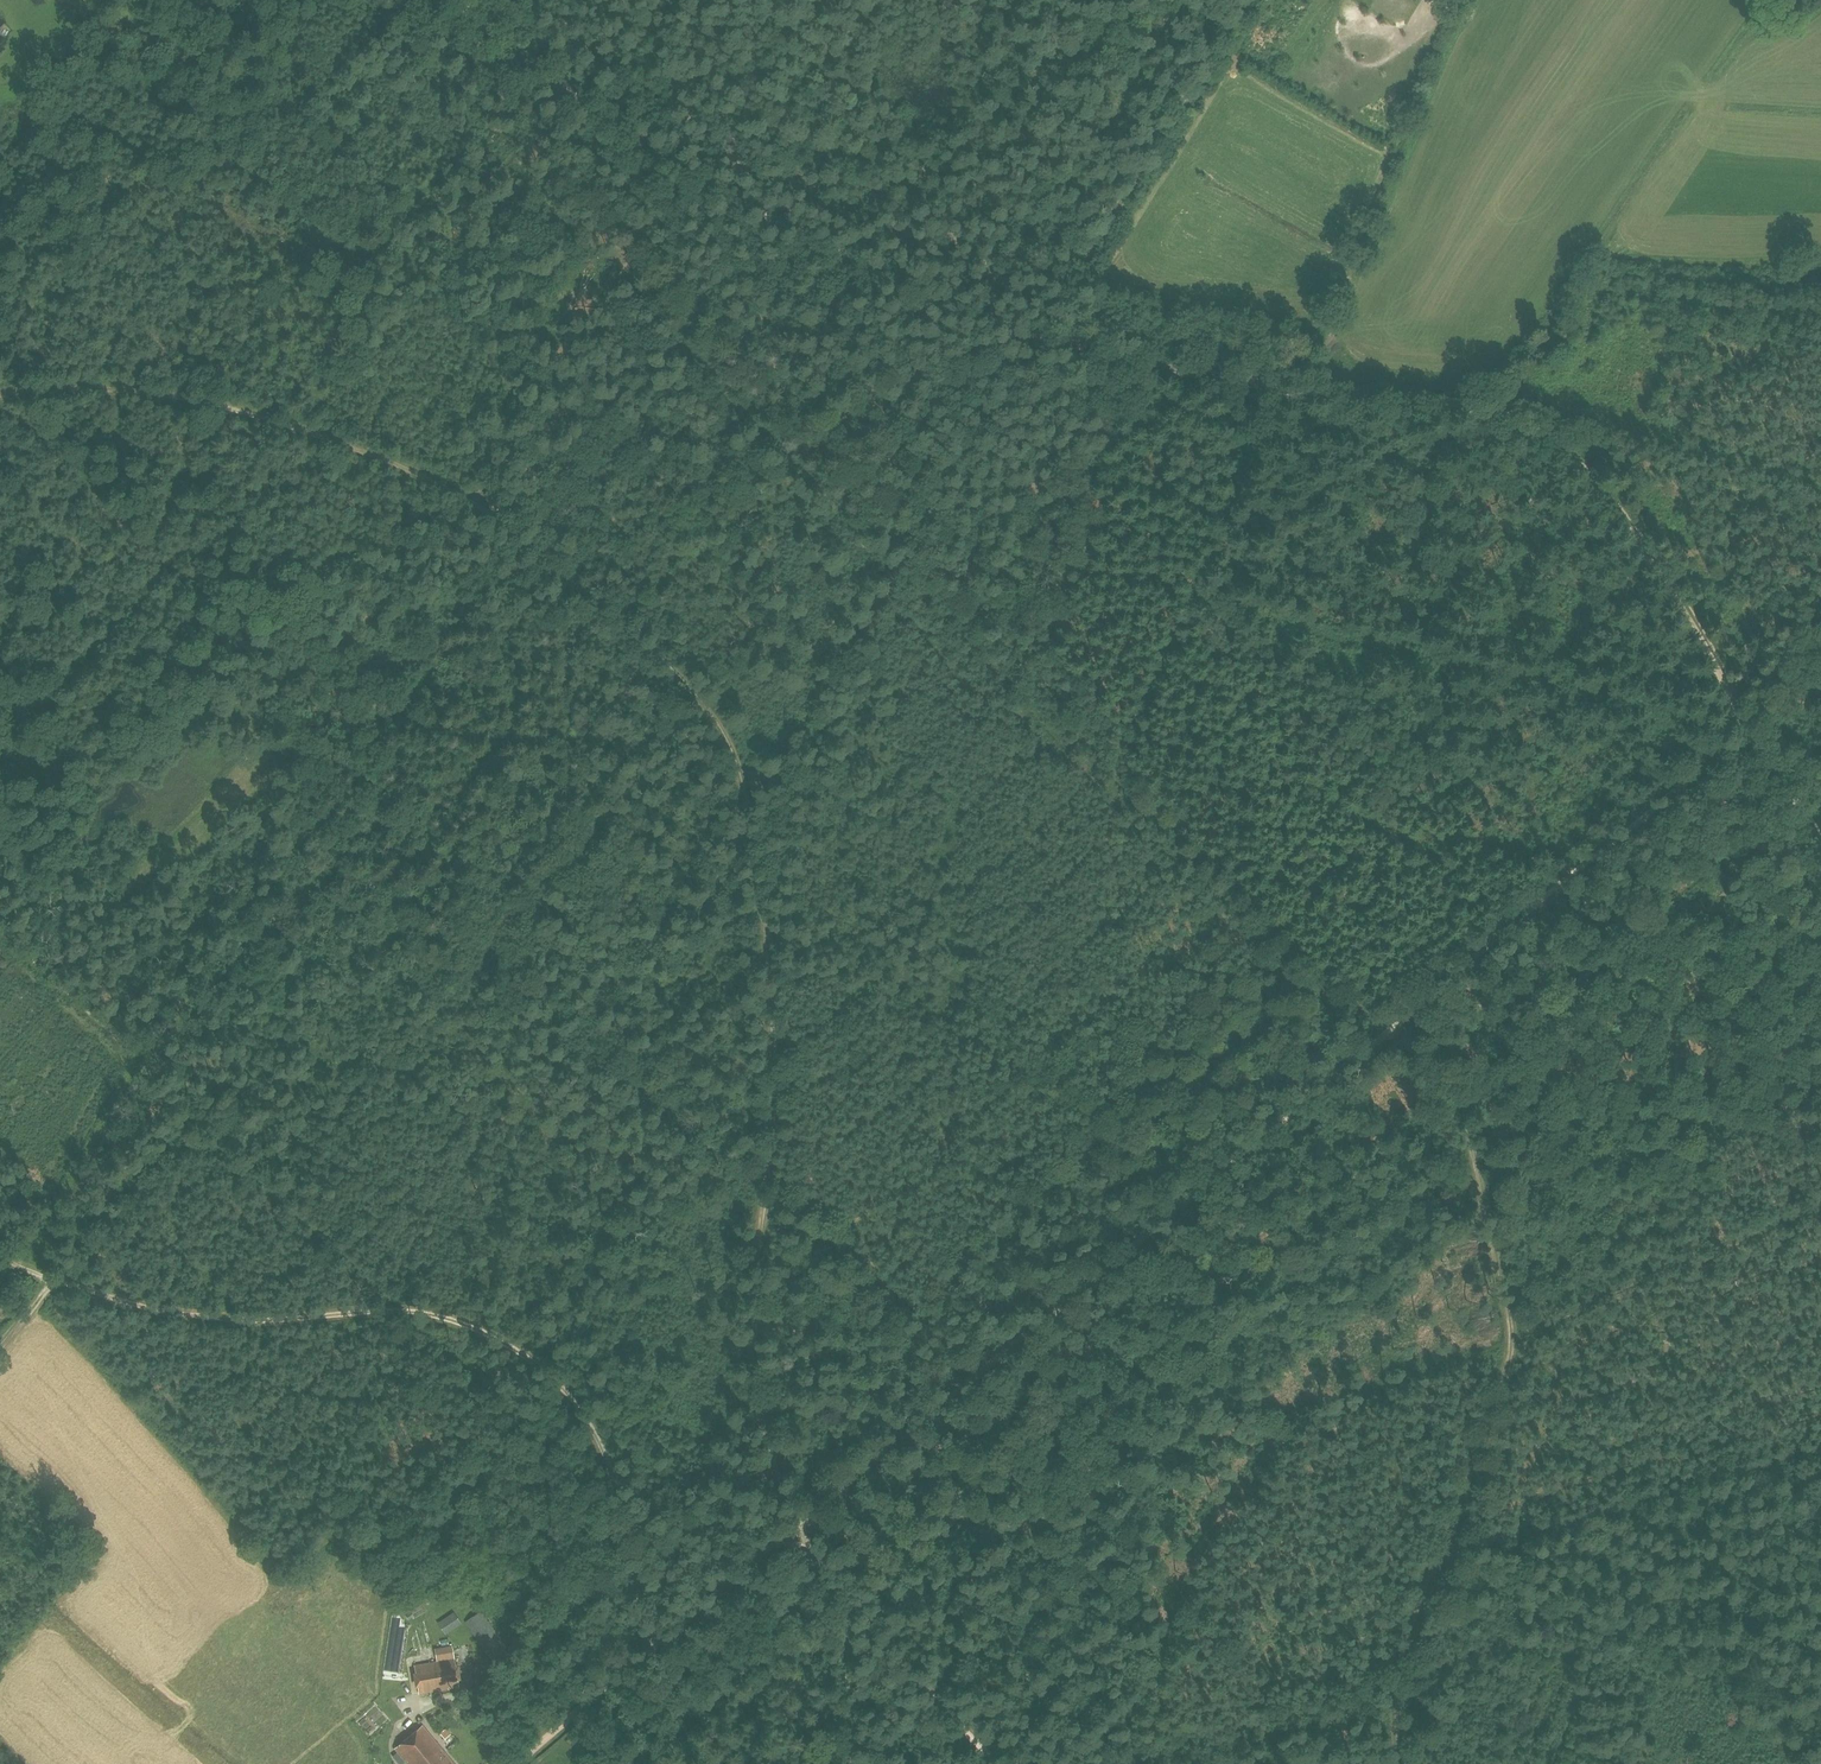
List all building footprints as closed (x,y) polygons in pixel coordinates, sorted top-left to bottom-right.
[(490,1660),(507,1649),(481,1611),(464,1622),(482,1647),(490,1660)] [(452,1645),(435,1649),(437,1663),(455,1660),(452,1645)] [(437,1663),(415,1666),(419,1694),(459,1687),(455,1660),(437,1663)] [(407,1737),(395,1748),(408,1763),(453,1763),(422,1726),(407,1737)] [(451,1733),(448,1729),(447,1728),(440,1733),(445,1739),(451,1733)]
